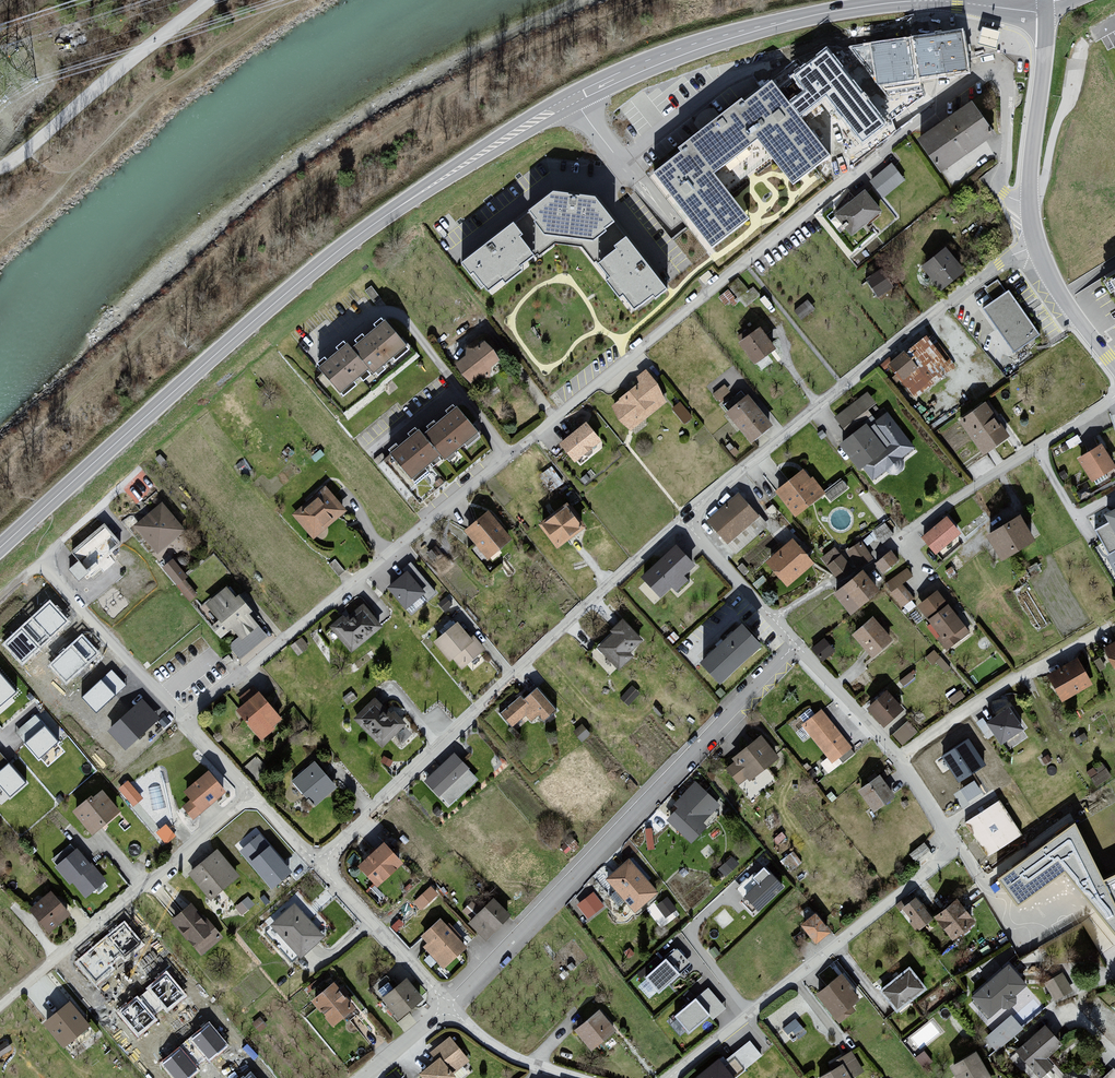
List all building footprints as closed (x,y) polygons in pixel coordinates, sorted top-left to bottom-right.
[(966,31),(871,47),(878,84),(920,77),(922,81),(973,72),(966,31)] [(716,252),(751,224),(729,193),(773,159),(796,190),(833,161),(807,127),(775,86),(748,107),(745,103),(681,153),(684,157),(658,177),(712,248),(716,252)] [(971,102),(919,139),(941,170),(993,134),(971,102)] [(870,182),(884,199),(906,182),(892,165),(870,182)] [(866,193),(835,216),(852,239),(884,217),(866,193)] [(556,197),(532,216),(539,226),(537,227),(548,240),(597,246),(610,237),(609,234),(618,227),(598,203),(556,197)] [(517,228),(465,269),(482,291),(484,289),(492,297),(506,286),(509,290),(527,276),(524,271),(538,261),(524,242),(526,240),(517,228)] [(669,295),(630,243),(617,251),(620,255),(601,270),(613,284),(609,286),(623,304),(626,301),(638,315),(656,302),(659,304),(669,295)] [(947,249),(924,268),(941,288),(964,270),(947,249)] [(885,273),(870,283),(881,299),(896,289),(885,273)] [(1105,287),(1114,301),(1114,280),(1105,287)] [(1008,292),(985,308),(1017,354),(1040,338),(1008,292)] [(808,302),(795,312),(803,322),(816,311),(808,302)] [(349,342),(319,368),(344,396),(374,370),(379,376),(411,348),(388,320),(355,349),(349,342)] [(753,327),(732,343),(747,363),(768,348),(753,327)] [(930,335),(889,369),(913,397),(954,364),(930,335)] [(476,342),(447,362),(463,385),(492,364),(476,342)] [(663,402),(641,375),(605,405),(627,432),(663,402)] [(834,414),(832,416),(841,428),(872,403),(863,392),(834,414)] [(742,394),(722,410),(748,442),(768,425),(742,394)] [(677,403),(668,410),(680,426),(689,419),(677,403)] [(980,403),(955,421),(979,453),(1004,435),(980,403)] [(381,456),(406,487),(435,463),(439,469),(475,440),(450,409),(414,438),(410,433),(381,456)] [(860,423),(832,445),(854,472),(861,467),(872,481),(913,449),(884,412),(864,428),(860,423)] [(580,421),(552,442),(569,464),(597,444),(580,421)] [(1096,445),(1072,459),(1086,482),(1110,468),(1096,445)] [(797,470),(771,490),(793,517),(818,496),(797,470)] [(125,492),(138,507),(157,490),(144,475),(125,492)] [(837,479),(822,491),(829,500),(844,488),(837,479)] [(320,489),(289,515),(310,541),(342,514),(320,489)] [(734,492),(703,518),(725,543),(755,516),(734,492)] [(559,501),(531,523),(551,549),(579,527),(559,501)] [(163,504),(136,526),(157,551),(184,529),(163,504)] [(1092,532),(1105,556),(1114,550),(1114,505),(1096,515),(1102,526),(1092,532)] [(490,512),(465,532),(488,561),(513,541),(490,512)] [(946,518),(921,538),(935,556),(961,536),(946,518)] [(1020,519),(987,536),(1000,561),(1033,543),(1020,519)] [(873,528),(880,540),(893,532),(886,520),(873,528)] [(105,524),(72,552),(80,560),(70,569),(79,578),(121,543),(105,524)] [(786,537),(761,558),(782,581),(806,560),(786,537)] [(854,566),(868,557),(858,541),(844,551),(854,566)] [(679,547),(643,579),(661,600),(675,588),(679,593),(690,583),(686,579),(698,569),(679,547)] [(873,563),(880,572),(894,561),(887,552),(873,563)] [(838,585),(828,594),(845,613),(870,591),(838,554),(823,567),(838,585)] [(176,563),(166,572),(192,603),(201,595),(176,563)] [(407,574),(388,590),(411,617),(438,593),(412,563),(404,571),(407,574)] [(898,584),(888,594),(901,607),(911,598),(898,584)] [(230,587),(210,603),(223,619),(214,627),(244,662),(273,638),(230,587)] [(936,590),(915,606),(923,618),(916,623),(941,654),(969,633),(936,590)] [(69,620),(50,601),(3,644),(22,664),(69,620)] [(331,627),(352,653),(383,628),(362,602),(331,627)] [(608,634),(593,648),(614,671),(631,656),(628,652),(640,641),(617,616),(604,629),(608,634)] [(870,618),(849,636),(868,658),(889,640),(870,618)] [(449,622),(425,643),(443,664),(448,660),(458,672),(482,652),(467,635),(463,638),(449,622)] [(703,667),(721,686),(761,647),(743,629),(703,667)] [(677,645),(697,663),(701,659),(694,653),(701,645),(688,633),(677,645)] [(100,653),(82,634),(48,666),(66,685),(100,653)] [(288,647),(296,657),(306,649),(298,639),(288,647)] [(809,648),(818,661),(831,652),(822,639),(809,648)] [(1105,648),(1114,666),(1114,643),(1105,648)] [(1073,658),(1042,674),(1056,701),(1087,684),(1073,658)] [(125,685),(111,670),(82,697),(97,712),(125,685)] [(0,672),(0,705),(17,690),(0,672)] [(883,690),(862,708),(878,726),(898,708),(883,690)] [(518,697),(498,715),(510,728),(525,715),(537,728),(556,711),(539,692),(525,704),(518,697)] [(264,695),(243,713),(265,739),(286,722),(264,695)] [(160,718),(142,699),(108,731),(126,750),(160,718)] [(376,699),(353,721),(381,749),(406,724),(395,712),(392,715),(376,699)] [(1002,708),(980,721),(993,743),(1015,731),(1002,708)] [(818,710),(799,725),(831,766),(850,751),(818,710)] [(58,741),(34,714),(29,719),(39,731),(26,742),(40,758),(58,741)] [(907,719),(893,731),(902,741),(916,729),(907,719)] [(732,763),(722,771),(734,786),(743,779),(748,785),(778,759),(755,732),(727,756),(732,763)] [(985,765),(968,739),(942,757),(959,782),(985,765)] [(0,750),(0,786),(10,799),(28,784),(0,750)] [(456,755),(425,783),(449,809),(480,781),(456,755)] [(1086,769),(1096,784),(1112,773),(1101,758),(1086,769)] [(316,764),(294,782),(315,807),(337,789),(316,764)] [(228,791),(211,772),(186,793),(192,800),(185,806),(195,818),(228,791)] [(134,804),(144,795),(128,777),(118,787),(134,804)] [(875,778),(855,792),(869,812),(890,797),(875,778)] [(719,806),(695,784),(674,807),(679,812),(668,823),(691,845),(706,829),(702,825),(719,806)] [(105,792),(77,814),(95,837),(123,815),(105,792)] [(995,802),(962,824),(985,858),(1018,836),(995,802)] [(996,874),(1015,902),(1063,869),(1114,929),(1114,868),(1100,876),(1073,818),(996,874)] [(156,830),(167,842),(177,832),(166,820),(156,830)] [(292,872),(259,834),(240,851),(272,889),(292,872)] [(388,843),(362,867),(383,888),(408,864),(388,843)] [(921,845),(908,855),(914,863),(927,852),(921,845)] [(79,850),(58,869),(86,899),(107,881),(79,850)] [(221,851),(192,875),(213,901),(242,878),(221,851)] [(727,871),(737,858),(731,854),(721,867),(727,871)] [(629,860),(607,880),(636,912),(659,892),(629,860)] [(656,862),(648,870),(657,879),(665,872),(656,862)] [(753,874),(737,890),(760,913),(784,889),(765,870),(757,878),(753,874)] [(433,883),(417,895),(424,904),(440,893),(433,883)] [(594,893),(578,904),(589,919),(605,908),(594,893)] [(52,894),(32,913),(53,935),(73,917),(52,894)] [(236,903),(242,911),(255,902),(249,894),(236,903)] [(910,897),(895,910),(913,930),(928,918),(910,897)] [(498,899),(470,924),(487,941),(514,916),(498,899)] [(664,900),(654,908),(663,920),(674,911),(664,900)] [(969,922),(950,900),(928,918),(946,941),(969,922)] [(272,924),(303,959),(327,938),(296,903),(272,924)] [(193,906),(175,920),(203,954),(221,939),(193,906)] [(816,914),(802,927),(817,944),(831,932),(816,914)] [(142,943),(125,923),(108,937),(125,957),(142,943)] [(445,926),(423,947),(446,971),(468,951),(445,926)] [(113,968),(96,948),(79,962),(96,982),(113,968)] [(678,950),(668,959),(683,975),(693,966),(678,950)] [(668,959),(637,986),(649,1001),(658,993),(661,995),(683,975),(668,959)] [(1006,961),(968,993),(988,1016),(1026,983),(1006,961)] [(909,966),(879,988),(894,1008),(923,986),(909,966)] [(836,971),(809,992),(833,1024),(852,1010),(846,1002),(855,996),(836,971)] [(1053,1000),(1071,992),(1062,972),(1044,980),(1053,1000)] [(185,994),(167,974),(151,988),(168,1008),(185,994)] [(410,980),(386,999),(403,1021),(427,1001),(410,980)] [(338,984),(315,1003),(337,1029),(360,1010),(338,984)] [(709,989),(697,999),(712,1017),(715,1021),(728,1011),(709,989)] [(156,1019),(138,998),(122,1013),(139,1033),(156,1019)] [(697,999),(669,1024),(681,1038),(688,1032),(691,1036),(712,1017),(697,999)] [(72,1004),(47,1025),(68,1050),(93,1029),(72,1004)] [(1013,1011),(984,1032),(996,1047),(1024,1026),(1013,1011)] [(601,1014),(578,1033),(596,1054),(619,1034),(601,1014)] [(793,1038),(806,1029),(796,1015),(784,1024),(793,1038)] [(226,1046),(209,1025),(192,1039),(209,1060),(226,1046)] [(1011,1052),(1035,1077),(1056,1077),(1060,1075),(1045,1059),(1059,1046),(1040,1025),(1011,1052)] [(0,1044),(0,1060),(13,1051),(6,1040),(0,1044)] [(431,1055),(438,1064),(424,1074),(427,1077),(459,1077),(456,1073),(469,1063),(452,1040),(431,1055)] [(749,1040),(725,1060),(737,1075),(762,1055),(749,1040)] [(180,1050),(163,1064),(175,1077),(188,1077),(197,1070),(180,1050)] [(819,1077),(855,1077),(863,1073),(849,1050),(830,1062),(834,1068),(819,1077)] [(942,1068),(949,1077),(985,1077),(969,1052),(942,1068)] [(693,1077),(734,1077),(737,1075),(725,1060),(722,1056),(693,1077)] [(1109,1068),(1099,1077),(1114,1077),(1114,1075),(1109,1068)]
